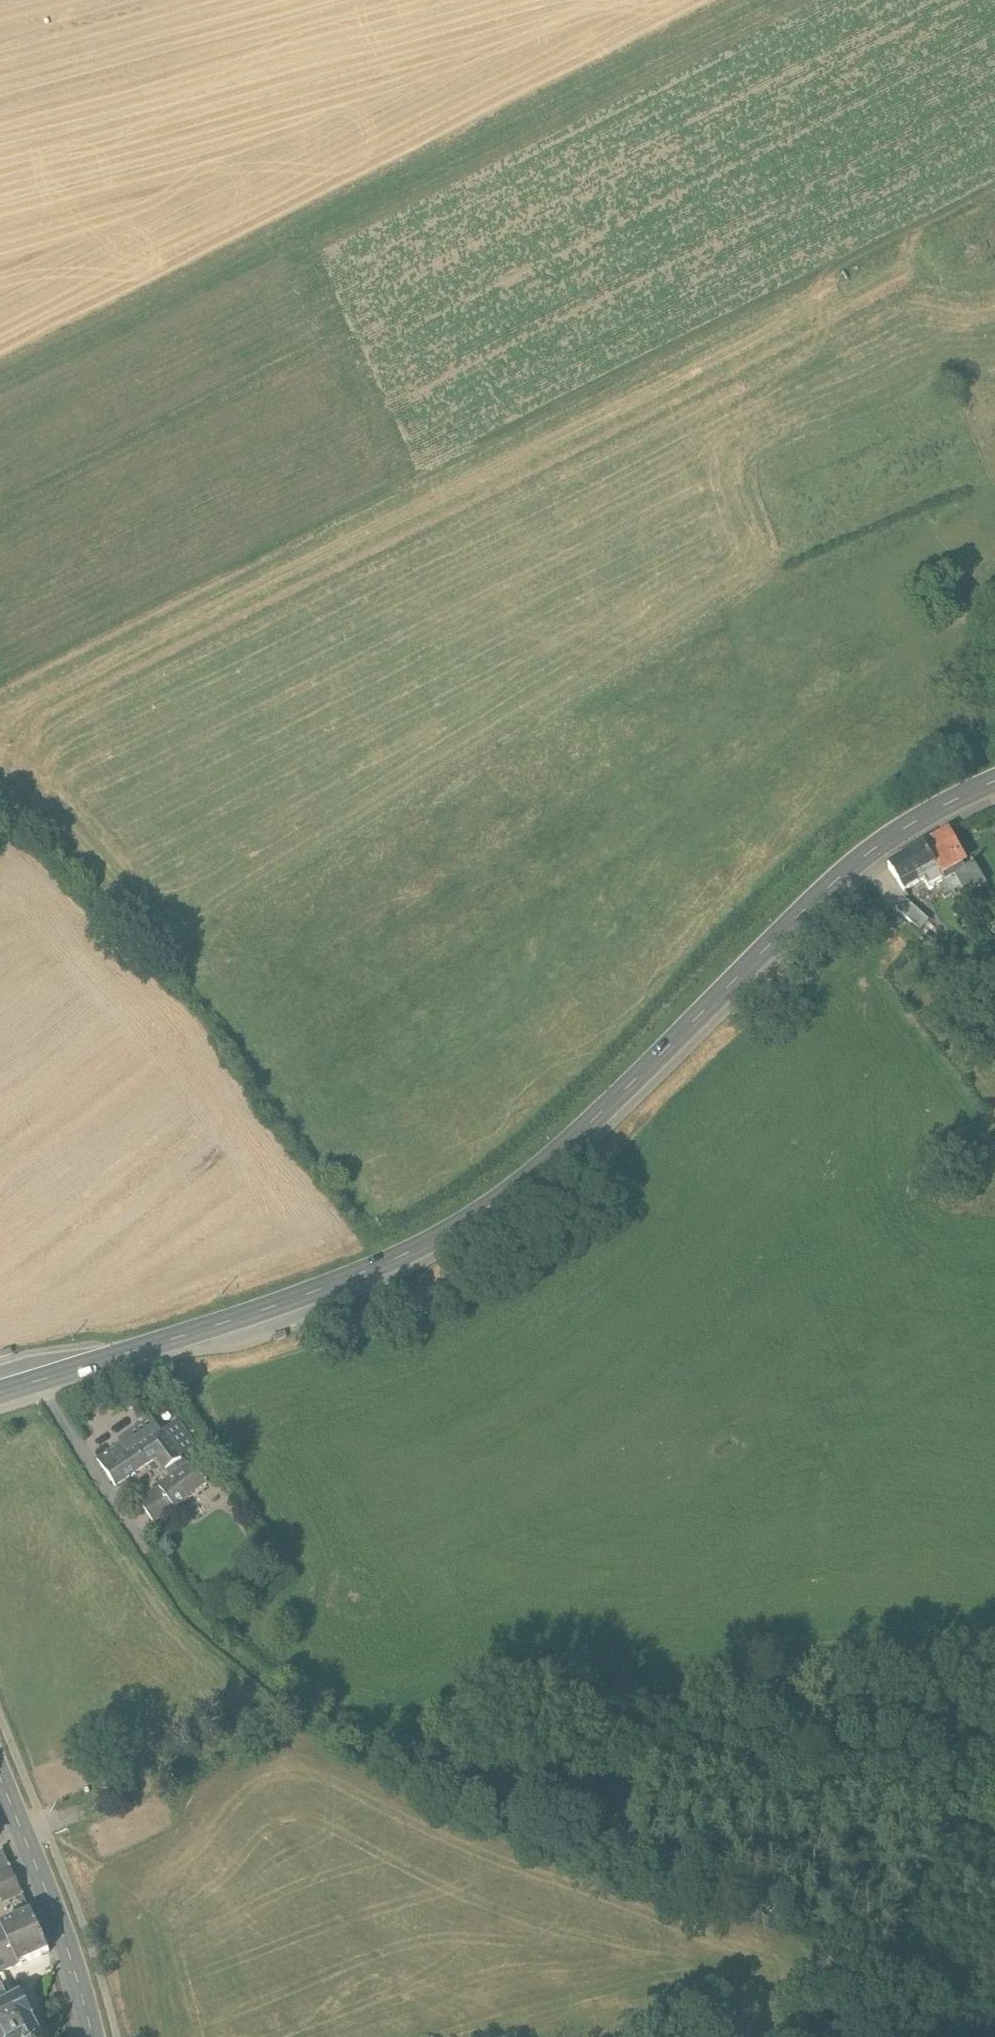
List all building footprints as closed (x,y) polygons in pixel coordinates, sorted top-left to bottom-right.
[(952,834),(925,849),(927,854),(945,883),(970,869),(952,834)] [(932,892),(945,883),(927,854),(892,875),(903,894),(925,881),(932,892)] [(929,922),(906,901),(898,910),(922,931),(929,922)] [(120,1441),(96,1457),(115,1485),(153,1459),(162,1471),(164,1470),(182,1458),(180,1455),(197,1444),(178,1419),(161,1429),(151,1415),(117,1437),(120,1441)] [(182,1458),(164,1470),(167,1474),(187,1461),(184,1457),(182,1458)] [(187,1461),(167,1474),(156,1482),(158,1484),(137,1498),(154,1521),(208,1482),(191,1458),(187,1461)] [(0,1851),(0,1899),(1,1902),(24,1892),(3,1849),(0,1851)] [(50,1954),(29,1909),(4,1920),(0,1922),(0,1976),(50,1954)] [(45,2036),(20,1990),(0,2001),(0,2036),(44,2036),(45,2036)]
